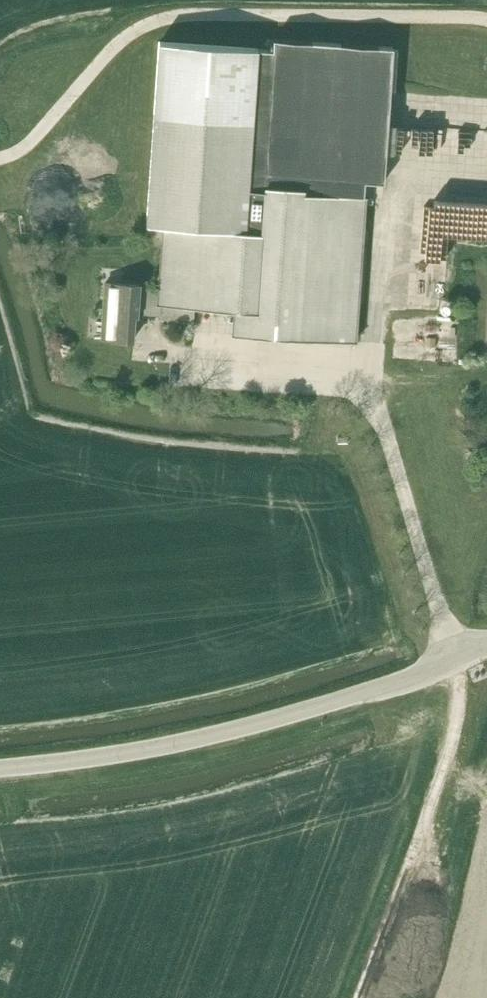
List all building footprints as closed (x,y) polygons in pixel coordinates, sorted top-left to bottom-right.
[(392,48),(274,40),(265,173),(382,181),(392,48)] [(162,290),(160,314),(160,317),(194,320),(195,307),(240,310),(238,334),(352,342),(362,196),(250,189),(260,49),(161,42),(147,225),(167,227),(162,290)] [(160,314),(162,290),(139,288),(139,285),(105,284),(103,323),(108,324),(107,339),(133,341),(135,316),(139,316),(139,313),(160,314)] [(461,360),(462,344),(436,343),(435,359),(461,360)]
